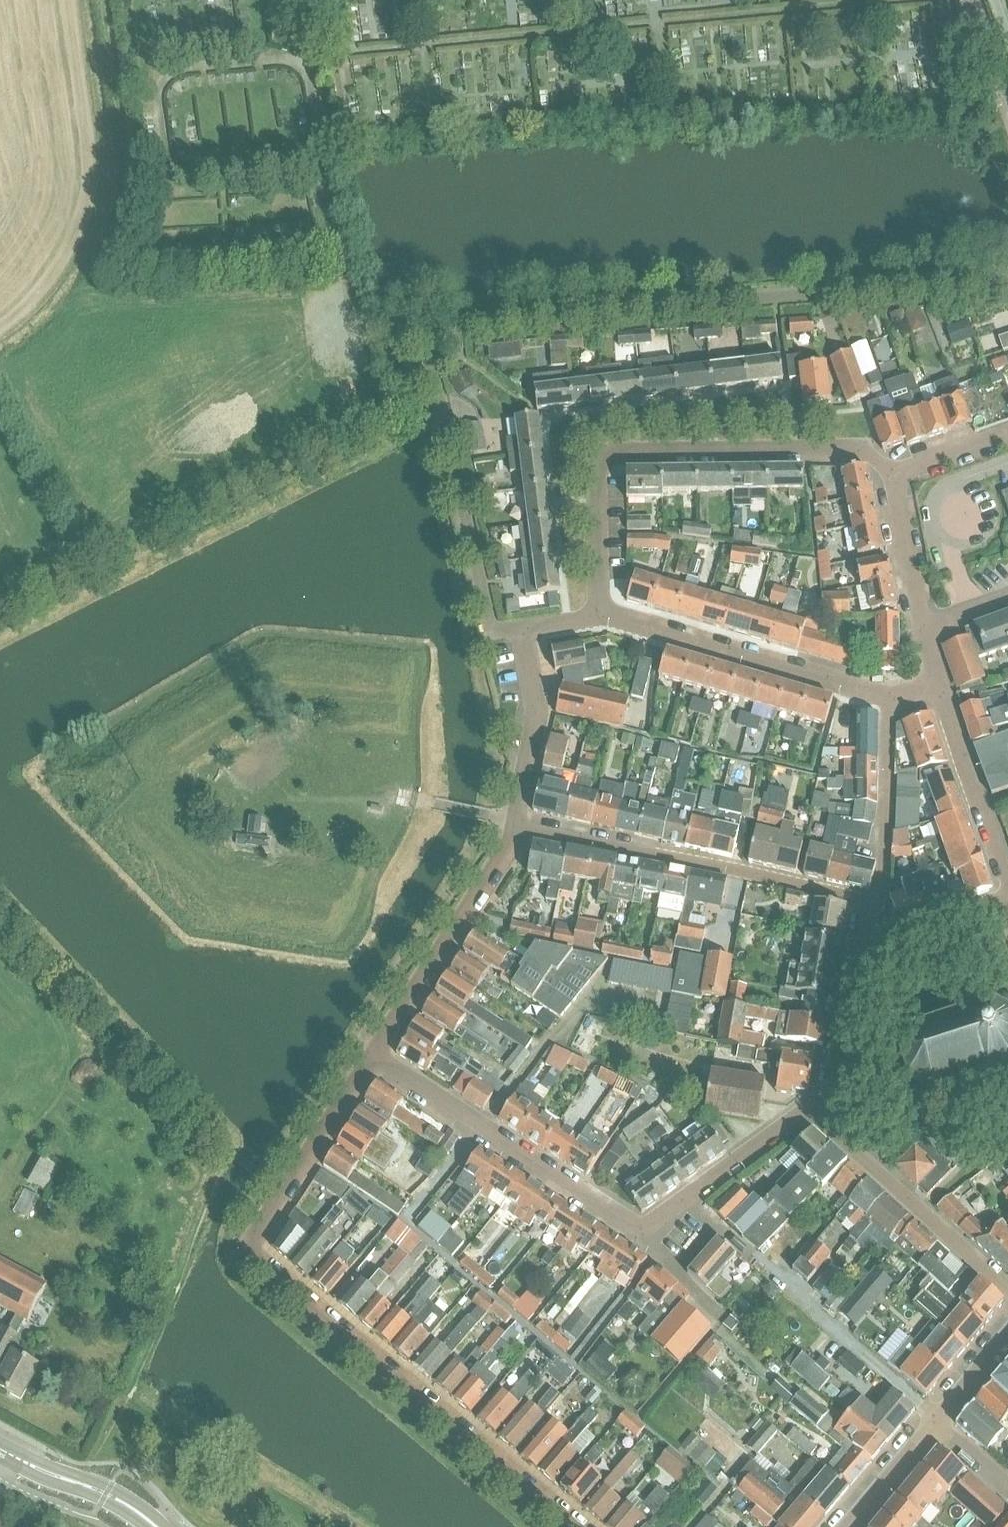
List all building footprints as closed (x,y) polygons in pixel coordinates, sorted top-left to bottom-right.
[(313,22),(301,23),(303,39),(315,38),(313,24),(313,22)] [(901,308),(888,313),(891,322),(904,317),(901,308)] [(918,308),(904,314),(911,334),(925,328),(918,308)] [(790,334),(814,332),(813,318),(789,321),(790,334)] [(775,322),(759,323),(760,334),(776,333),(775,322)] [(760,339),(760,334),(759,323),(740,325),(741,341),(760,339)] [(969,339),(964,324),(947,330),(952,345),(969,339)] [(707,327),(708,338),(722,337),(721,326),(707,327)] [(708,338),(707,327),(693,328),(693,340),(708,338)] [(633,333),(634,344),(650,343),(649,332),(633,333)] [(864,332),(854,336),(858,346),(868,342),(864,332)] [(634,344),(633,333),(617,334),(618,345),(634,344)] [(998,339),(1002,351),(1007,349),(1007,336),(998,339)] [(565,338),(565,349),(582,348),(581,337),(565,338)] [(567,366),(565,349),(565,338),(548,339),(551,367),(567,366)] [(877,363),(884,383),(903,376),(891,340),(879,344),(885,360),(877,363)] [(518,343),(498,345),(500,361),(520,358),(518,343)] [(846,404),(867,396),(850,352),(830,359),(846,404)] [(786,356),(788,379),(800,377),(803,402),(829,400),(825,364),(801,366),(799,355),(786,356)] [(779,358),(744,363),(747,385),(782,380),(779,358)] [(990,363),(993,373),(1007,368),(1005,359),(1005,358),(990,363)] [(637,363),(638,376),(642,398),(677,393),(673,364),(672,359),(637,363)] [(708,359),(673,364),(677,393),(712,389),(709,367),(708,359)] [(747,385),(744,363),(709,367),(712,389),(747,385)] [(642,398),(638,376),(620,378),(619,367),(603,369),(607,402),(642,398)] [(570,385),(572,407),(607,402),(603,369),(586,372),(587,383),(570,385)] [(464,370),(449,379),(458,395),(473,387),(465,374),(464,370)] [(881,382),(878,372),(867,376),(871,386),(881,382)] [(568,374),(532,378),(536,411),(572,407),(570,385),(569,385),(568,374)] [(999,375),(989,378),(991,385),(1002,381),(999,375)] [(925,439),(915,411),(910,394),(903,376),(884,383),(888,397),(904,442),(905,446),(925,439)] [(955,379),(932,387),(938,403),(948,431),(971,424),(955,379)] [(932,387),(910,394),(915,411),(925,439),(948,431),(938,403),(932,387)] [(888,397),(866,405),(866,407),(877,437),(882,449),(904,442),(888,397)] [(507,455),(541,451),(537,416),(515,419),(515,420),(506,421),(508,439),(505,439),(507,455)] [(471,452),(486,448),(480,423),(465,427),(471,452)] [(545,486),(541,451),(507,455),(509,473),(522,471),(524,489),(545,486)] [(846,500),(871,495),(866,467),(841,472),(846,500)] [(732,491),(732,505),(751,505),(751,501),(767,501),(767,490),(766,468),(731,469),(732,491)] [(802,490),(802,468),(766,468),(767,490),(788,490),(788,500),(802,500),(802,490)] [(696,491),(696,469),(661,470),(661,492),(696,491)] [(732,491),(731,469),(696,469),(696,491),(732,491)] [(662,499),(661,492),(661,470),(626,470),(626,499),(662,499)] [(481,496),(491,493),(488,480),(478,482),(481,496)] [(524,489),(528,523),(528,524),(550,521),(545,486),(524,489)] [(814,491),(815,505),(826,504),(825,490),(814,491)] [(491,493),(481,496),(484,509),(494,507),(491,493)] [(876,523),(871,495),(846,500),(851,527),(876,523)] [(813,520),(814,533),(825,532),(824,518),(813,520)] [(626,530),(650,530),(649,519),(626,519),(626,530)] [(528,524),(528,523),(518,524),(522,560),(532,559),(554,556),(550,521),(528,524)] [(876,523),(851,527),(857,555),(881,551),(876,523)] [(695,536),(697,526),(683,524),(681,534),(695,536)] [(697,526),(695,536),(709,538),(711,528),(697,526)] [(767,536),(753,534),(734,531),(732,541),(765,546),(767,536)] [(651,548),(668,551),(670,539),(651,536),(626,537),(626,549),(651,548)] [(767,536),(765,546),(787,550),(789,540),(767,536)] [(729,562),(744,564),(746,550),(731,548),(729,562)] [(497,565),(507,562),(504,549),(494,551),(497,565)] [(744,564),(758,567),(760,552),(746,550),(744,564)] [(818,568),(829,567),(827,553),(816,554),(818,568)] [(522,560),(520,560),(525,596),(537,594),(555,592),(559,592),(554,556),(532,559),(522,560)] [(684,589),(676,616),(700,623),(708,596),(695,592),(704,562),(692,559),(690,565),(687,577),(683,589),(684,589)] [(866,588),(891,583),(887,560),(855,566),(859,586),(865,585),(866,588)] [(679,561),(675,574),(687,577),(690,565),(679,561)] [(510,576),(507,562),(497,565),(500,578),(510,576)] [(830,580),(829,567),(818,568),(819,582),(830,580)] [(795,572),(792,581),(798,583),(801,574),(795,572)] [(651,609),(659,582),(634,574),(626,602),(651,609)] [(684,589),(683,589),(659,582),(651,609),(676,616),(684,589)] [(891,583),(866,588),(870,612),(896,607),(891,583)] [(784,606),(788,592),(774,587),(769,601),(784,606)] [(718,599),(708,596),(700,623),(724,630),(734,594),(721,590),(718,599)] [(788,592),(784,606),(780,617),(772,644),(797,651),(804,629),(815,632),(816,633),(820,619),(807,615),(805,624),(793,621),(801,596),(788,592)] [(734,594),(724,630),(748,637),(756,610),(743,606),(746,597),(734,594)] [(848,615),(849,596),(821,596),(821,615),(848,615)] [(780,617),(756,610),(748,637),(772,644),(780,617)] [(1007,641),(1007,614),(1000,617),(1007,641)] [(898,670),(898,654),(898,616),(876,616),(876,670),(898,670)] [(963,630),(967,640),(968,639),(973,653),(976,660),(1007,648),(1007,641),(1000,617),(963,630)] [(804,629),(797,651),(809,654),(815,632),(804,629)] [(815,632),(809,654),(821,658),(827,636),(816,633),(815,632)] [(827,636),(821,658),(834,661),(841,640),(827,636)] [(968,639),(967,640),(945,647),(943,647),(948,661),(973,653),(968,639)] [(841,640),(834,661),(847,665),(853,644),(841,640)] [(581,641),(550,647),(554,670),(558,670),(562,669),(565,684),(584,689),(583,682),(604,678),(601,662),(605,661),(603,650),(584,654),(581,641)] [(683,684),(691,657),(666,650),(657,677),(683,684)] [(978,666),(973,653),(948,661),(953,675),(978,666)] [(691,657),(683,684),(706,691),(714,664),(691,657)] [(640,659),(631,697),(643,700),(652,662),(640,659)] [(737,671),(714,664),(706,691),(729,698),(737,671)] [(983,681),(978,666),(953,675),(958,689),(959,689),(982,680),(982,681),(983,681)] [(737,671),(729,698),(753,705),(761,678),(737,671)] [(761,678),(753,705),(776,712),(784,685),(761,678)] [(563,684),(556,711),(622,728),(629,701),(584,689),(565,684),(563,684)] [(808,691),(784,685),(776,712),(799,719),(808,691)] [(655,703),(666,704),(667,690),(656,689),(655,703)] [(808,691),(799,719),(824,726),(832,699),(808,691)] [(994,729),(1007,725),(1007,703),(1006,695),(959,709),(966,729),(992,720),(994,729)] [(698,715),(702,702),(691,699),(688,712),(698,715)] [(698,715),(709,718),(712,706),(702,702),(698,715)] [(749,716),(739,713),(735,726),(745,729),(749,716)] [(857,713),(856,751),(856,759),(876,759),(876,714),(857,713)] [(947,764),(931,714),(896,725),(896,741),(905,738),(916,771),(919,770),(947,764)] [(749,716),(745,729),(756,732),(760,719),(749,716)] [(992,720),(966,729),(971,745),(997,737),(994,729),(992,720)] [(588,725),(586,733),(610,740),(612,731),(588,725)] [(792,743),(796,730),(786,727),(782,739),(792,743)] [(803,746),(807,733),(796,730),(792,743),(803,746)] [(622,733),(619,744),(632,747),(634,737),(622,733)] [(550,735),(543,769),(560,773),(568,739),(550,735)] [(997,737),(971,745),(990,796),(1007,790),(1007,735),(997,738),(997,737)] [(636,737),(633,749),(650,753),(652,741),(636,737)] [(678,748),(660,743),(656,759),(674,764),(678,748)] [(285,754),(292,765),(306,755),(299,745),(285,754)] [(856,759),(856,751),(839,750),(839,759),(843,759),(856,759)] [(576,777),(573,789),(566,819),(591,825),(597,795),(589,793),(592,781),(593,781),(598,758),(581,754),(576,777)] [(649,759),(647,768),(653,770),(656,761),(649,759)] [(843,759),(843,778),(843,782),(876,782),(876,759),(856,759),(843,759)] [(918,783),(918,784),(925,782),(940,821),(964,812),(947,764),(919,770),(918,783)] [(543,769),(533,811),(566,819),(573,789),(576,777),(560,773),(543,769)] [(670,803),(662,842),(685,847),(694,811),(693,811),(694,808),(696,799),(681,796),(687,772),(678,770),(670,803)] [(896,775),(896,787),(918,783),(919,770),(916,771),(896,775)] [(828,780),(829,772),(817,772),(816,780),(826,780),(828,780)] [(876,807),(876,782),(843,782),(843,778),(835,778),(835,780),(828,780),(826,780),(826,790),(839,790),(839,789),(843,789),(843,801),(854,803),(876,807)] [(600,783),(597,795),(591,825),(614,830),(624,788),(600,783)] [(896,787),(895,800),(918,796),(918,784),(918,783),(896,787)] [(624,788),(614,830),(639,836),(647,797),(649,786),(642,784),(637,807),(632,806),(636,786),(625,784),(624,788)] [(694,811),(685,847),(708,853),(722,796),(721,796),(723,788),(716,786),(714,794),(702,791),(698,810),(704,811),(704,814),(694,811)] [(749,819),(757,821),(748,862),(772,868),(784,816),(789,792),(768,787),(766,794),(763,794),(762,800),(752,798),(749,819)] [(722,796),(708,853),(730,858),(739,819),(739,817),(749,819),(752,798),(753,791),(738,789),(737,800),(722,796)] [(812,795),(809,808),(825,811),(828,812),(830,819),(840,821),(851,823),(862,825),(871,826),(872,827),(875,811),(876,807),(854,803),(854,808),(827,804),(828,799),(812,795)] [(895,800),(895,814),(917,810),(918,796),(895,800)] [(670,803),(647,797),(639,836),(662,842),(670,803)] [(894,833),(907,830),(917,828),(917,810),(895,814),(894,833)] [(973,837),(964,812),(940,821),(933,823),(938,836),(913,846),(915,851),(923,848),(926,854),(942,848),(943,848),(943,847),(973,837)] [(784,816),(772,868),(795,873),(804,835),(792,833),(795,818),(784,816)] [(250,818),(248,833),(260,835),(262,819),(250,818)] [(840,821),(830,819),(823,851),(810,848),(803,876),(826,881),(833,853),(836,837),(840,821)] [(840,821),(836,837),(857,842),(867,844),(871,826),(840,821)] [(891,834),(891,849),(907,847),(907,830),(894,833),(891,834)] [(238,835),(236,843),(269,849),(271,840),(238,835)] [(833,853),(826,881),(848,886),(854,859),(853,859),(857,842),(836,837),(833,853)] [(943,848),(942,848),(952,876),(958,874),(961,880),(945,886),(952,905),(967,899),(991,890),(973,837),(943,847),(943,848)] [(557,901),(559,891),(567,848),(533,842),(527,873),(541,876),(540,880),(549,882),(545,899),(557,901)] [(891,849),(890,859),(911,858),(914,857),(911,847),(907,847),(891,849)] [(567,848),(559,891),(571,893),(574,878),(586,880),(591,853),(567,848)] [(617,858),(591,853),(586,880),(595,882),(595,881),(600,882),(596,902),(607,904),(617,858)] [(617,858),(607,904),(605,914),(615,916),(618,900),(631,903),(634,889),(635,889),(640,862),(617,858)] [(875,864),(854,859),(848,886),(868,891),(875,864)] [(634,889),(632,903),(640,904),(642,891),(659,894),(665,867),(640,862),(635,889),(634,889)] [(665,867),(659,894),(656,909),(680,914),(689,872),(665,867)] [(937,870),(916,878),(919,887),(927,915),(948,907),(941,886),(943,885),(937,870)] [(689,872),(680,914),(679,916),(689,918),(692,901),(700,903),(706,875),(689,872)] [(706,875),(700,903),(720,907),(725,879),(706,875)] [(901,884),(904,891),(889,897),(894,911),(890,912),(895,926),(927,915),(919,887),(916,878),(901,884)] [(841,934),(846,906),(815,900),(803,896),(786,892),(784,904),(813,909),(810,928),(841,934)] [(741,938),(751,938),(751,929),(766,929),(766,915),(742,915),(741,938)] [(534,918),(532,926),(512,922),(509,933),(548,941),(551,930),(543,928),(545,921),(534,918)] [(577,922),(577,927),(573,946),(592,950),(597,926),(577,922)] [(674,943),(673,948),(699,953),(704,927),(678,922),(674,943)] [(573,946),(577,927),(556,923),(553,942),(573,946)] [(504,971),(500,978),(560,1017),(607,958),(535,944),(522,963),(508,954),(509,953),(476,932),(463,951),(490,968),(490,967),(499,973),(501,971),(501,972),(502,970),(504,971)] [(801,962),(836,968),(841,938),(806,932),(801,962)] [(673,948),(674,943),(666,941),(664,950),(652,948),(650,961),(670,965),(673,948)] [(621,956),(623,946),(603,942),(601,952),(621,956)] [(641,960),(643,950),(623,946),(621,956),(641,960)] [(497,1001),(502,993),(482,980),(488,971),(461,954),(450,971),(497,1001)] [(679,954),(675,972),(671,994),(693,998),(700,1000),(701,995),(707,959),(679,954)] [(707,959),(701,995),(724,999),(731,959),(708,954),(707,959)] [(609,982),(621,984),(626,962),(614,960),(609,982)] [(634,987),(638,965),(626,962),(621,984),(634,987)] [(836,968),(801,962),(800,966),(789,964),(784,989),(831,998),(836,968)] [(651,967),(638,965),(634,987),(646,989),(651,967)] [(663,969),(651,967),(646,989),(658,992),(663,969)] [(671,994),(675,972),(663,969),(658,992),(671,994)] [(525,1050),(532,1040),(507,1024),(503,1024),(468,1001),(475,991),(449,973),(436,992),(525,1050)] [(741,1002),(744,985),(732,983),(729,1000),(741,1002)] [(831,998),(784,989),(779,988),(777,999),(801,1004),(799,1017),(827,1022),(831,998)] [(671,994),(668,1007),(690,1012),(693,998),(671,994)] [(459,1026),(466,1016),(434,996),(422,1014),(482,1053),(488,1045),(459,1026)] [(915,1029),(913,1027),(909,1030),(912,1032),(901,1052),(897,1051),(897,1056),(900,1056),(906,1077),(904,1079),(906,1082),(909,1080),(931,1090),(931,1093),(934,1093),(934,1090),(957,1083),(958,1086),(962,1084),(961,1081),(985,1073),(995,1104),(1001,1102),(1003,1107),(1007,1105),(1007,1012),(993,1005),(994,1002),(989,1001),(989,1005),(968,1012),(967,1008),(963,1010),(964,1013),(941,1021),(940,1017),(936,1019),(937,1022),(915,1029)] [(741,1032),(743,1018),(745,1008),(745,1007),(724,1004),(717,1043),(739,1046),(741,1032)] [(668,1007),(666,1019),(688,1023),(690,1012),(668,1007)] [(745,1008),(743,1018),(777,1024),(775,1037),(823,1046),(827,1022),(799,1017),(745,1008)] [(544,1010),(536,1022),(548,1030),(556,1018),(544,1010)] [(419,1018),(408,1036),(458,1069),(465,1073),(474,1079),(480,1069),(481,1067),(454,1050),(453,1052),(437,1042),(443,1033),(419,1018)] [(688,1023),(666,1019),(664,1031),(686,1036),(688,1023)] [(748,1027),(747,1042),(766,1043),(766,1028),(748,1027)] [(458,1069),(408,1036),(396,1054),(426,1073),(432,1062),(436,1065),(434,1069),(450,1080),(458,1069)] [(504,1066),(514,1074),(529,1055),(519,1047),(504,1066)] [(568,1064),(572,1056),(554,1047),(546,1066),(551,1068),(562,1073),(568,1064)] [(775,1092),(789,1095),(790,1089),(808,1092),(814,1060),(782,1054),(772,1053),(758,1050),(755,1064),(770,1066),(769,1071),(779,1073),(775,1092)] [(589,1064),(572,1056),(568,1064),(584,1073),(589,1064)] [(551,1068),(538,1087),(548,1094),(562,1073),(551,1068)] [(480,1069),(474,1079),(484,1086),(490,1075),(480,1069)] [(614,1087),(618,1078),(601,1070),(597,1079),(614,1087)] [(758,1122),(765,1080),(711,1071),(711,1074),(709,1087),(704,1112),(758,1122)] [(474,1079),(465,1073),(454,1090),(463,1096),(474,1079)] [(704,1073),(701,1086),(709,1087),(711,1074),(704,1073)] [(494,1092),(474,1079),(463,1096),(483,1110),(494,1092)] [(437,1147),(443,1137),(397,1107),(403,1099),(378,1082),(366,1100),(437,1147)] [(642,1090),(635,1086),(630,1096),(636,1100),(642,1090)] [(536,1111),(542,1102),(548,1094),(538,1087),(532,1095),(521,1088),(499,1120),(521,1135),(536,1112),(536,1111)] [(361,1107),(349,1126),(389,1151),(391,1153),(396,1146),(380,1135),(381,1135),(388,1124),(376,1117),(361,1107)] [(653,1110),(638,1121),(643,1129),(659,1118),(653,1110)] [(536,1112),(521,1135),(542,1149),(558,1126),(536,1112)] [(643,1129),(638,1121),(622,1133),(628,1140),(643,1129)] [(716,1124),(687,1145),(704,1167),(725,1152),(720,1145),(727,1140),(716,1124)] [(349,1126),(337,1144),(361,1160),(362,1157),(384,1172),(390,1162),(387,1160),(391,1153),(389,1151),(349,1126)] [(579,1140),(558,1126),(542,1149),(564,1163),(579,1140)] [(782,1196),(801,1176),(805,1171),(830,1146),(811,1129),(779,1164),(788,1172),(773,1188),(776,1191),(776,1190),(782,1196)] [(448,1154),(459,1137),(449,1130),(438,1147),(448,1154)] [(664,1145),(668,1153),(692,1139),(687,1131),(664,1145)] [(923,1139),(914,1148),(895,1168),(926,1197),(951,1172),(948,1169),(951,1166),(923,1139)] [(579,1140),(564,1163),(586,1178),(601,1154),(579,1140)] [(687,1145),(666,1160),(683,1182),(704,1167),(687,1145)] [(830,1146),(805,1171),(821,1187),(846,1161),(830,1146)] [(397,1214),(404,1206),(356,1175),(355,1176),(351,1174),(359,1162),(335,1147),(323,1166),(397,1214)] [(29,1177),(50,1189),(66,1160),(45,1148),(29,1177)] [(462,1189),(446,1208),(459,1219),(480,1194),(501,1163),(479,1148),(479,1149),(464,1172),(455,1185),(462,1189)] [(608,1172),(618,1157),(610,1151),(600,1167),(608,1172)] [(433,1165),(432,1167),(421,1162),(423,1159),(422,1159),(415,1170),(428,1178),(430,1179),(437,1168),(433,1165)] [(683,1182),(666,1160),(646,1175),(662,1198),(683,1182)] [(506,1200),(521,1176),(501,1163),(480,1194),(501,1208),(506,1200)] [(850,1164),(831,1186),(843,1197),(834,1207),(840,1211),(867,1180),(850,1164)] [(342,1199),(350,1189),(320,1170),(313,1181),(342,1199)] [(662,1198),(646,1175),(625,1190),(641,1213),(662,1198)] [(521,1222),(542,1190),(521,1176),(506,1200),(518,1208),(513,1216),(521,1222)] [(776,1190),(776,1191),(762,1205),(765,1207),(767,1209),(742,1236),(758,1252),(816,1191),(801,1176),(782,1196),(776,1190)] [(842,1224),(846,1219),(856,1229),(884,1195),(867,1180),(840,1211),(834,1217),(842,1224)] [(725,1222),(747,1198),(735,1187),(713,1211),(725,1222)] [(24,1190),(14,1211),(28,1218),(39,1197),(24,1190)] [(542,1190),(521,1222),(529,1227),(534,1219),(548,1227),(563,1204),(542,1190)] [(909,1217),(884,1195),(856,1229),(850,1237),(855,1241),(864,1232),(882,1248),(909,1217)] [(1007,1230),(1001,1222),(986,1234),(950,1196),(936,1207),(1007,1273),(1007,1231),(1007,1230)] [(754,1197),(728,1225),(742,1236),(767,1209),(765,1207),(762,1205),(754,1197)] [(563,1204),(548,1227),(560,1235),(555,1244),(563,1249),(583,1218),(563,1204)] [(373,1206),(366,1217),(374,1223),(382,1212),(373,1206)] [(308,1239),(290,1261),(309,1277),(326,1256),(339,1241),(333,1237),(334,1236),(329,1232),(343,1213),(335,1207),(332,1210),(318,1227),(308,1239)] [(296,1208),(271,1246),(290,1261),(308,1239),(318,1227),(296,1208)] [(435,1243),(447,1229),(430,1214),(418,1228),(435,1243)] [(583,1218),(563,1249),(571,1254),(576,1246),(589,1255),(604,1232),(583,1218)] [(408,1256),(422,1239),(399,1220),(386,1236),(402,1248),(382,1272),(381,1272),(370,1285),(356,1273),(334,1299),(357,1318),(388,1280),(408,1256)] [(524,1226),(521,1223),(515,1230),(507,1222),(499,1231),(510,1241),(524,1226)] [(908,1259),(918,1267),(938,1243),(915,1222),(901,1238),(894,1247),(903,1254),(902,1254),(908,1259)] [(463,1243),(447,1229),(435,1243),(452,1257),(463,1243)] [(604,1232),(589,1255),(601,1263),(596,1271),(604,1277),(625,1245),(604,1232)] [(849,1237),(842,1246),(847,1250),(855,1242),(849,1237)] [(430,1246),(422,1239),(408,1256),(388,1280),(357,1318),(374,1332),(395,1306),(386,1299),(430,1246)] [(731,1288),(718,1277),(736,1256),(717,1239),(687,1274),(719,1302),(731,1288)] [(332,1256),(312,1280),(329,1294),(359,1257),(352,1252),(353,1250),(343,1242),(332,1256)] [(807,1283),(830,1256),(815,1243),(792,1271),(807,1283)] [(923,1292),(913,1304),(928,1317),(941,1328),(965,1349),(984,1326),(1003,1302),(967,1269),(950,1254),(938,1243),(918,1267),(929,1277),(919,1289),(923,1292)] [(501,1244),(487,1264),(504,1274),(517,1254),(501,1244)] [(646,1259),(625,1245),(604,1277),(612,1282),(618,1274),(631,1283),(646,1259)] [(547,1251),(539,1261),(546,1266),(553,1255),(547,1251)] [(475,1277),(481,1270),(467,1257),(460,1265),(475,1277)] [(46,1286),(0,1261),(0,1306),(11,1312),(15,1314),(7,1329),(3,1327),(0,1333),(0,1366),(5,1368),(0,1377),(0,1388),(20,1399),(38,1367),(8,1351),(21,1327),(25,1320),(28,1321),(46,1286)] [(827,1302),(836,1291),(846,1279),(831,1267),(812,1290),(827,1302)] [(637,1291),(628,1300),(629,1301),(649,1318),(638,1330),(651,1341),(682,1305),(690,1297),(676,1286),(656,1268),(637,1291)] [(875,1269),(856,1292),(865,1299),(865,1300),(873,1306),(893,1284),(885,1277),(875,1269)] [(481,1270),(475,1277),(490,1289),(496,1282),(481,1270)] [(456,1274),(451,1280),(457,1285),(462,1279),(456,1274)] [(395,1306),(374,1332),(391,1346),(425,1306),(429,1301),(442,1286),(432,1278),(417,1295),(418,1297),(404,1314),(395,1306)] [(513,1309),(519,1302),(504,1290),(498,1296),(513,1309)] [(489,1310),(495,1303),(480,1291),(472,1301),(477,1306),(486,1313),(489,1310)] [(836,1291),(827,1302),(824,1304),(835,1313),(846,1299),(836,1291)] [(846,1304),(840,1311),(849,1318),(857,1325),(873,1306),(865,1300),(865,1299),(856,1292),(846,1304)] [(526,1293),(519,1302),(513,1309),(527,1321),(541,1305),(526,1293)] [(429,1301),(425,1306),(391,1346),(410,1361),(430,1337),(447,1317),(429,1301)] [(511,1317),(495,1303),(489,1310),(505,1324),(511,1317)] [(627,1305),(619,1315),(627,1322),(635,1312),(627,1305)] [(710,1329),(682,1305),(651,1341),(679,1365),(710,1329)] [(477,1306),(469,1316),(478,1324),(486,1313),(477,1306)] [(748,1308),(736,1322),(739,1325),(745,1330),(757,1316),(748,1308)] [(431,1379),(469,1334),(478,1324),(469,1316),(468,1315),(442,1346),(433,1339),(412,1364),(431,1379)] [(730,1316),(722,1325),(731,1334),(739,1325),(736,1322),(730,1316)] [(932,1320),(913,1342),(922,1350),(946,1372),(965,1349),(941,1328),(932,1320)] [(551,1341),(556,1334),(542,1322),(536,1328),(551,1341)] [(505,1334),(452,1397),(471,1413),(491,1389),(497,1382),(487,1374),(519,1336),(510,1328),(506,1333),(505,1334)] [(452,1361),(434,1382),(452,1397),(505,1334),(499,1329),(481,1350),(480,1350),(479,1352),(477,1350),(466,1364),(456,1356),(452,1361)] [(556,1334),(551,1341),(565,1353),(571,1347),(556,1334)] [(538,1340),(530,1349),(551,1367),(559,1358),(538,1340)] [(946,1372),(922,1350),(910,1340),(889,1364),(899,1371),(927,1396),(946,1372)] [(709,1341),(695,1357),(708,1368),(722,1352),(709,1341)] [(592,1355),(607,1372),(619,1362),(605,1344),(592,1355)] [(803,1356),(791,1369),(819,1393),(830,1380),(823,1373),(830,1364),(821,1357),(814,1365),(803,1356)] [(562,1386),(575,1371),(559,1358),(551,1367),(546,1373),(562,1386)] [(991,1383),(1007,1399),(1007,1364),(991,1383)] [(498,1393),(477,1418),(496,1433),(533,1389),(544,1375),(534,1366),(506,1400),(498,1393)] [(517,1384),(523,1373),(512,1366),(505,1377),(517,1384)] [(707,1368),(701,1374),(720,1391),(725,1385),(707,1368)] [(780,1378),(771,1388),(790,1406),(799,1395),(780,1378)] [(991,1383),(973,1404),(998,1427),(1007,1416),(1007,1399),(991,1383)] [(594,1387),(585,1399),(592,1405),(602,1393),(594,1387)] [(876,1412),(851,1391),(848,1388),(836,1401),(850,1413),(887,1444),(915,1410),(894,1392),(876,1412)] [(527,1402),(499,1436),(515,1450),(560,1396),(552,1389),(538,1405),(539,1405),(536,1409),(527,1402)] [(799,1395),(790,1406),(817,1428),(827,1415),(801,1393),(799,1395)] [(998,1427),(973,1404),(956,1424),(987,1452),(997,1440),(1002,1444),(1007,1437),(1007,1436),(998,1427)] [(580,1420),(539,1469),(555,1483),(578,1456),(570,1448),(583,1433),(598,1416),(590,1409),(584,1416),(580,1420)] [(645,1428),(626,1412),(619,1420),(638,1436),(645,1428)] [(887,1444),(850,1413),(835,1432),(829,1438),(841,1448),(846,1441),(871,1463),(887,1444)] [(545,1414),(517,1448),(523,1453),(521,1455),(539,1469),(568,1434),(545,1414)] [(827,1415),(817,1428),(829,1438),(835,1432),(827,1415)] [(756,1418),(748,1427),(757,1434),(765,1425),(756,1418)] [(757,1434),(747,1447),(756,1455),(758,1453),(777,1432),(767,1423),(765,1425),(757,1434)] [(793,1429),(787,1437),(809,1457),(816,1449),(793,1429)] [(680,1448),(704,1469),(716,1455),(692,1434),(680,1448)] [(843,1449),(826,1469),(825,1470),(826,1471),(849,1490),(871,1463),(846,1441),(841,1448),(843,1449)] [(586,1458),(582,1463),(590,1470),(595,1465),(605,1453),(596,1446),(586,1458)] [(896,1498),(921,1519),(935,1501),(938,1503),(965,1470),(938,1447),(896,1498)] [(685,1479),(694,1469),(669,1449),(661,1459),(685,1479)] [(825,1470),(826,1469),(813,1458),(789,1487),(793,1490),(792,1490),(826,1518),(849,1490),(826,1471),(825,1470)] [(611,1475),(584,1508),(602,1522),(620,1501),(609,1492),(631,1467),(624,1461),(611,1475)] [(772,1520),(780,1526),(781,1526),(818,1526),(826,1518),(792,1490),(793,1490),(789,1487),(771,1472),(768,1475),(751,1461),(731,1485),(757,1507),(772,1520)] [(581,1505),(602,1480),(582,1463),(561,1488),(581,1505)] [(947,1493),(951,1496),(986,1526),(992,1526),(1007,1509),(1007,1508),(970,1475),(965,1471),(947,1493)] [(702,1505),(717,1488),(706,1479),(691,1496),(702,1505)] [(671,1497),(658,1487),(636,1513),(623,1503),(605,1525),(608,1526),(647,1526),(649,1524),(671,1497)] [(921,1519),(896,1498),(873,1526),(931,1526),(921,1519)] [(757,1507),(751,1514),(766,1526),(767,1526),(772,1520),(757,1507)] [(717,1523),(707,1515),(698,1526),(714,1526),(717,1523)] [(998,1526),(1007,1526),(1007,1516),(998,1526)]
